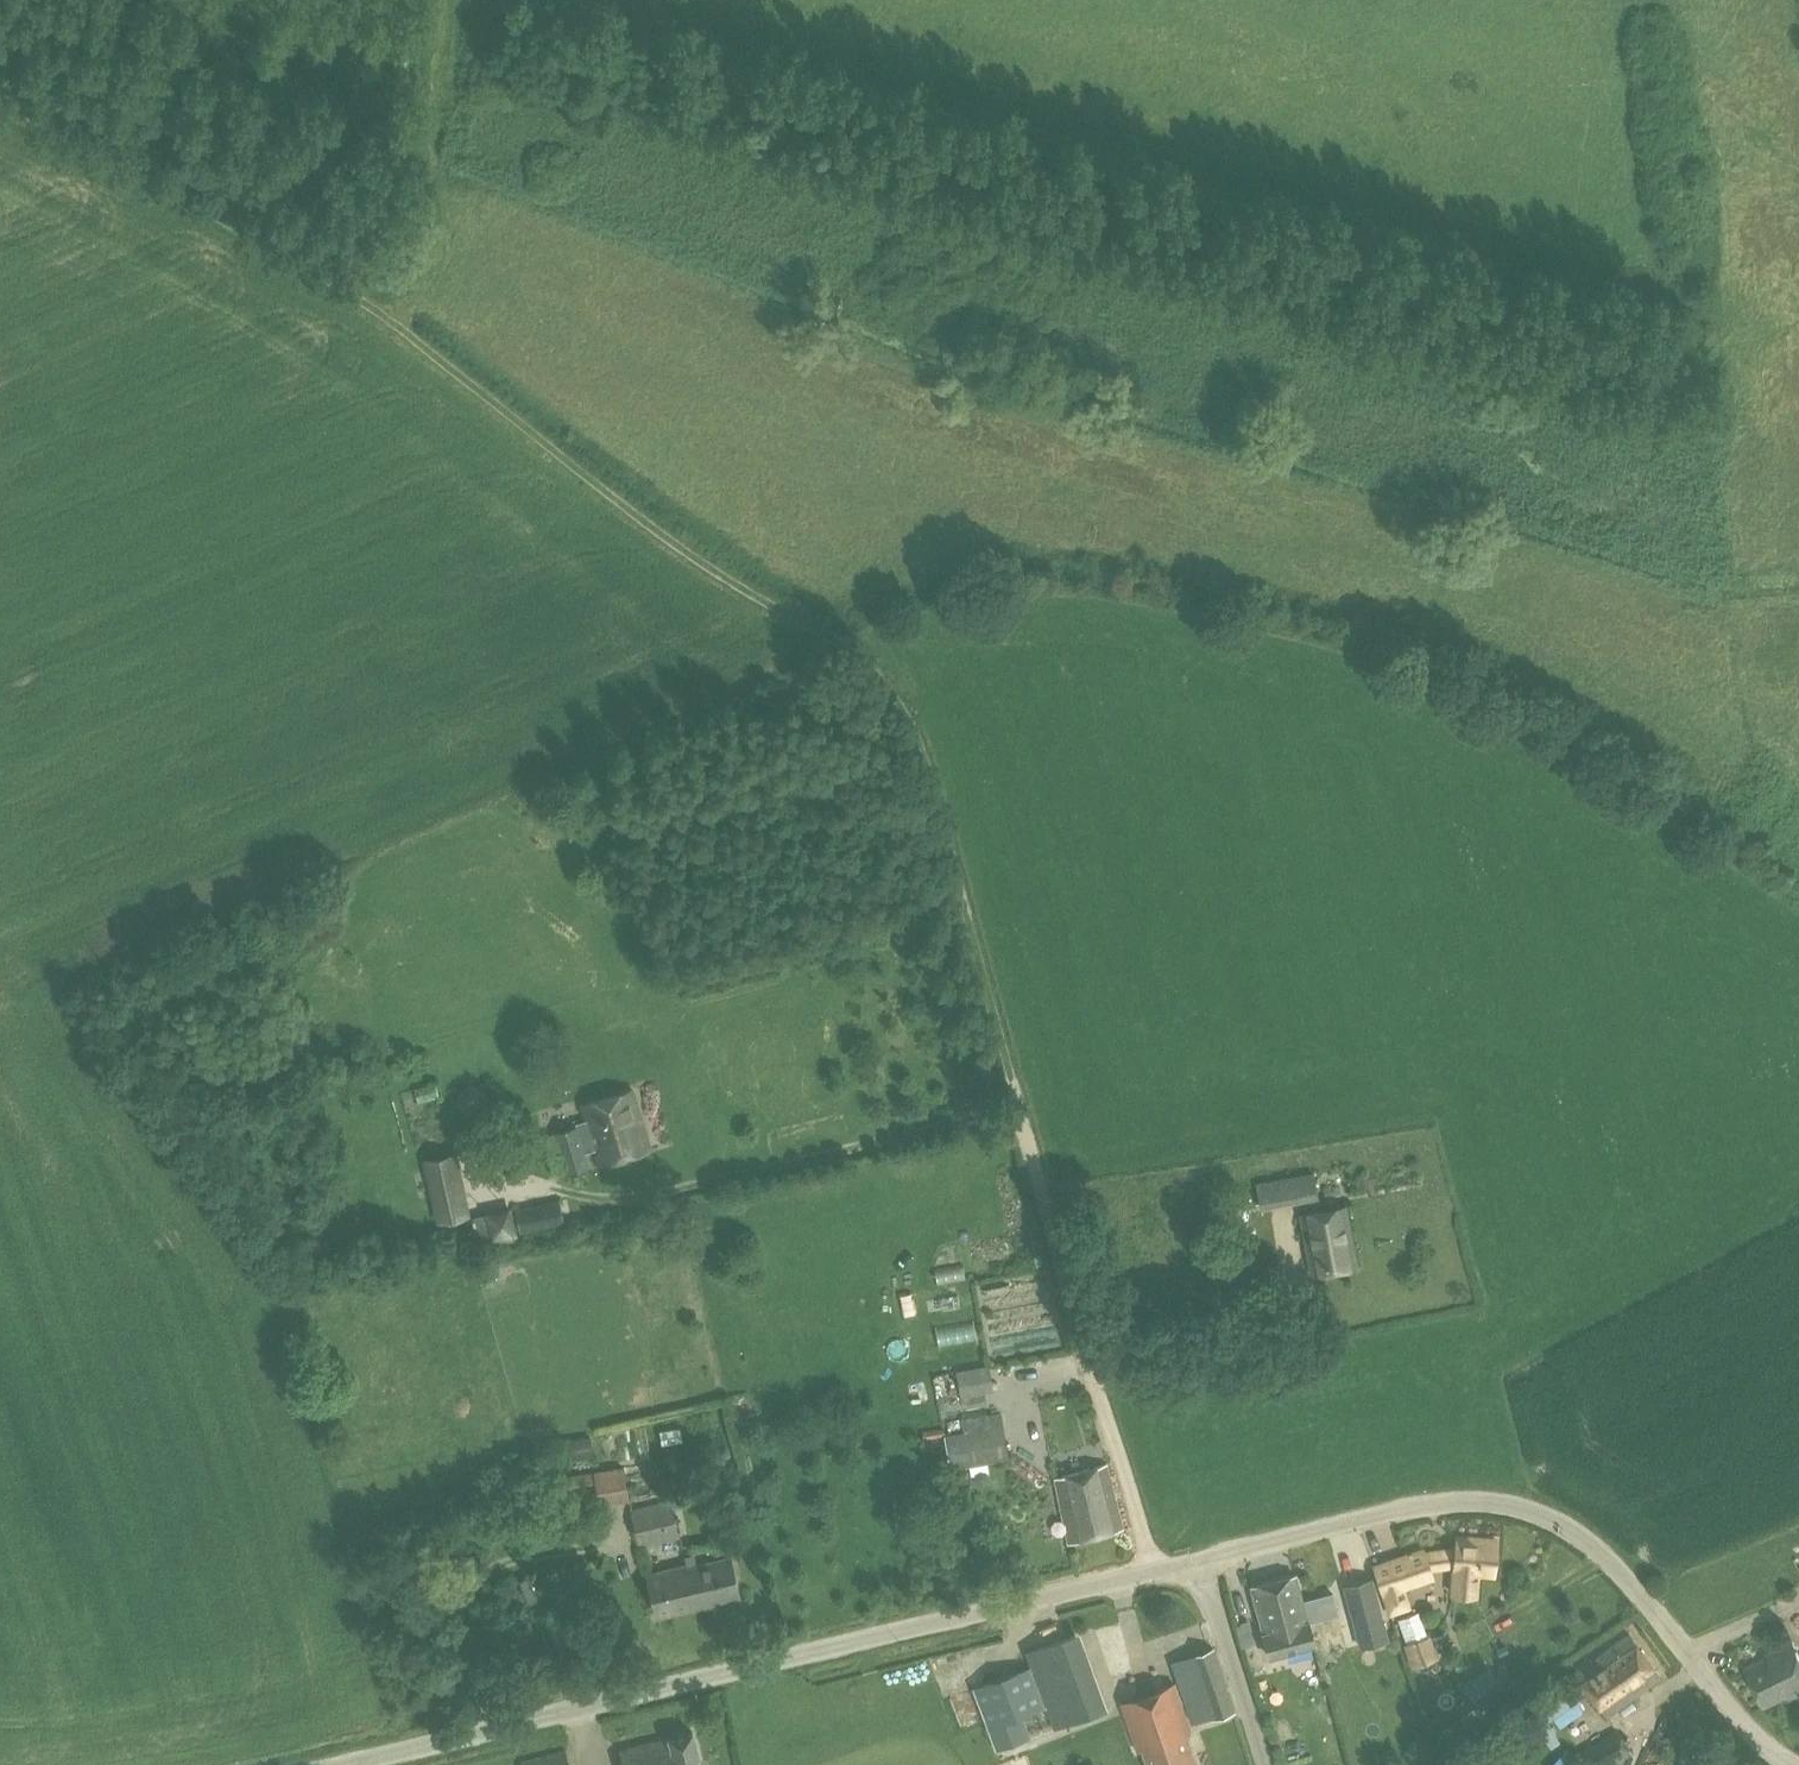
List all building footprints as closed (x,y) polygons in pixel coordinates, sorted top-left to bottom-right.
[(582,1106),(600,1163),(652,1148),(634,1090),(582,1106)] [(552,1125),(567,1173),(592,1166),(577,1118),(552,1125)] [(447,1157),(426,1162),(435,1204),(464,1197),(458,1170),(451,1172),(447,1157)] [(1259,1184),(1264,1207),(1317,1197),(1312,1174),(1259,1184)] [(1374,1177),(1363,1178),(1365,1189),(1375,1188),(1374,1177)] [(545,1202),(550,1225),(564,1222),(559,1199),(545,1202)] [(1303,1215),(1313,1272),(1357,1264),(1346,1207),(1303,1215)] [(483,1221),(492,1245),(526,1232),(517,1208),(483,1221)] [(969,1267),(950,1268),(950,1280),(969,1279),(969,1267)] [(950,1335),(952,1345),(978,1339),(976,1329),(950,1335)] [(962,1394),(983,1390),(994,1388),(989,1363),(957,1368),(962,1394)] [(992,1402),(948,1410),(958,1466),(1008,1457),(1016,1456),(1008,1411),(994,1414),(992,1402)] [(936,1438),(947,1436),(946,1426),(934,1429),(936,1438)] [(571,1440),(573,1457),(591,1454),(589,1437),(571,1440)] [(1056,1478),(1070,1541),(1124,1527),(1108,1465),(1056,1478)] [(628,1491),(624,1468),(624,1466),(535,1480),(538,1497),(598,1487),(600,1496),(628,1491)] [(633,1510),(641,1545),(680,1536),(671,1501),(633,1510)] [(1452,1592),(1477,1594),(1478,1573),(1495,1575),(1498,1540),(1457,1537),(1452,1592)] [(1430,1566),(1424,1549),(1423,1546),(1373,1563),(1389,1610),(1408,1604),(1403,1587),(1433,1577),(1430,1566)] [(648,1573),(659,1616),(708,1604),(708,1602),(741,1594),(732,1556),(698,1564),(698,1562),(648,1573)] [(1252,1585),(1265,1632),(1264,1633),(1270,1655),(1315,1643),(1309,1621),(1296,1573),(1252,1585)] [(1372,1579),(1343,1587),(1353,1626),(1383,1619),(1372,1579)] [(1398,1618),(1415,1664),(1436,1657),(1419,1610),(1398,1618)] [(1575,1671),(1607,1715),(1661,1676),(1630,1632),(1575,1671)] [(1765,1706),(1787,1696),(1788,1699),(1798,1694),(1798,1652),(1793,1640),(1766,1653),(1768,1656),(1746,1666),(1765,1706)] [(1213,1718),(1238,1709),(1217,1646),(1171,1660),(1192,1722),(1211,1716),(1213,1718)] [(1024,1711),(1049,1703),(1048,1700),(1036,1665),(977,1685),(997,1745),(1031,1733),(1024,1711)] [(1473,1693),(1484,1710),(1506,1695),(1494,1678),(1473,1693)] [(1137,1749),(1143,1747),(1149,1764),(1199,1764),(1187,1731),(1191,1729),(1175,1683),(1121,1702),(1137,1749)] [(1055,1722),(1104,1705),(1096,1684),(1048,1700),(1049,1703),(1055,1722)] [(625,1764),(702,1764),(694,1731),(621,1749),(625,1764)] [(1593,1764),(1610,1764),(1630,1754),(1619,1735),(1586,1753),(1593,1764)] [(522,1764),(571,1764),(565,1747),(521,1759),(522,1764)]
